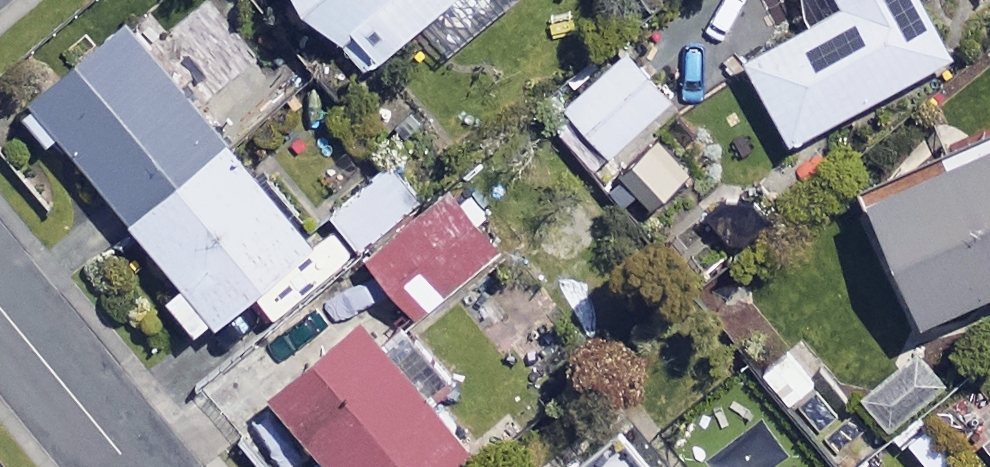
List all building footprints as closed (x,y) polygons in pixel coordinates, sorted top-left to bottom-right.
[(375,72),(464,0),(316,0),(375,72)] [(926,0),(803,0),(819,28),(753,65),(799,146),(958,58),(926,0)] [(321,249),(135,25),(41,103),(193,287),(176,301),(209,341),(321,249)] [(676,104),(623,42),(562,94),(615,156),(676,104)] [(879,195),(937,325),(989,301),(989,146),(879,195)] [(425,202),(394,165),(336,214),(366,251),(425,202)] [(505,246),(452,190),(379,259),(432,315),(505,246)] [(371,326),(281,400),(336,466),(469,466),(480,458),(371,326)] [(959,397),(935,356),(871,395),(895,435),(959,397)]
